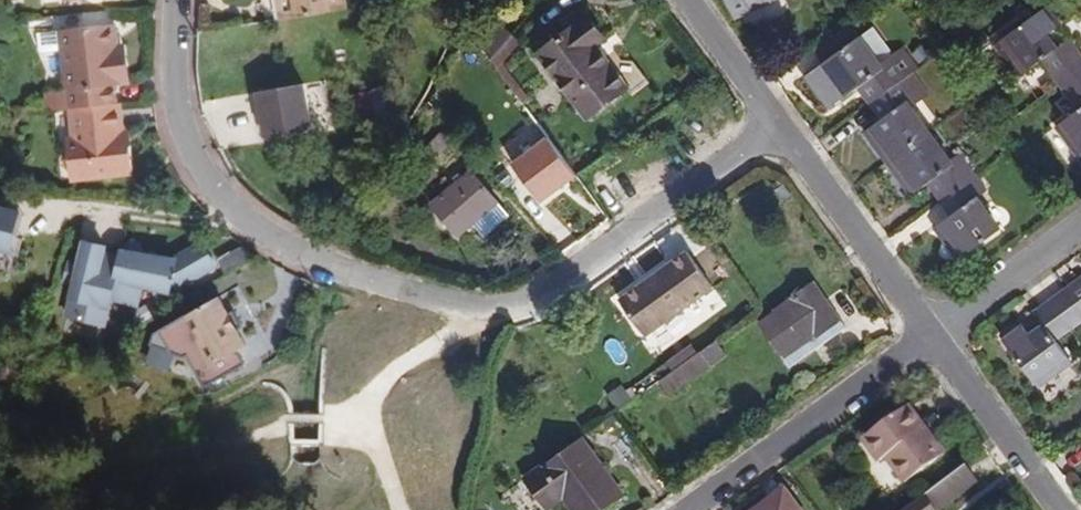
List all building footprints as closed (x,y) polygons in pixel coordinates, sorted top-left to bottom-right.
[(284,18),(295,17),(292,0),(281,0),(284,18)] [(345,0),(292,0),(295,17),(347,8),(345,0)] [(734,17),(770,0),(726,0),(734,17)] [(998,43),(1022,75),(1042,60),(1078,110),(1058,125),(1080,156),(1080,57),(1069,40),(1055,49),(1046,36),(1058,26),(1045,8),(998,43)] [(588,117),(627,89),(594,45),(604,37),(588,17),(540,53),(588,117)] [(493,29),(485,22),(471,36),(490,61),(511,36),(496,25),(493,29)] [(122,84),(119,59),(113,60),(112,51),(118,47),(118,45),(115,24),(59,31),(62,50),(66,90),(58,92),(60,109),(60,110),(69,110),(115,104),(113,85),(122,84)] [(824,63),(859,37),(850,24),(814,49),(824,63)] [(859,37),(879,64),(892,54),(872,27),(859,37)] [(62,50),(59,31),(37,33),(40,53),(62,50)] [(503,64),(520,44),(511,36),(490,61),(522,102),(527,97),(503,64)] [(879,64),(859,37),(824,63),(805,77),(829,109),(863,84),(886,117),(866,131),(912,195),(933,180),(956,212),(936,227),(959,259),(1000,230),(976,197),(983,193),(959,160),(953,165),(910,108),(927,94),(912,74),(918,70),(901,48),(892,54),(879,64)] [(133,102),(126,44),(118,45),(118,47),(112,51),(113,60),(119,59),(122,84),(113,85),(115,104),(119,103),(133,102)] [(932,55),(923,44),(912,53),(920,64),(932,55)] [(259,92),(267,136),(311,127),(304,84),(259,92)] [(444,99),(447,93),(439,85),(436,90),(444,99)] [(444,99),(436,90),(431,101),(439,109),(444,99)] [(60,109),(58,92),(46,93),(48,110),(60,109)] [(370,92),(357,93),(358,119),(372,118),(370,92)] [(122,147),(120,134),(123,133),(119,103),(115,104),(69,110),(72,138),(66,139),(71,180),(134,173),(131,146),(122,147)] [(549,138),(526,107),(515,116),(538,146),(549,138)] [(429,163),(449,142),(441,134),(421,155),(429,163)] [(565,159),(549,138),(538,146),(535,148),(550,169),(565,159)] [(573,197),(568,189),(580,180),(577,175),(565,159),(550,169),(527,186),(549,215),(573,197)] [(497,201),(471,170),(431,205),(457,235),(497,201)] [(792,196),(779,179),(770,185),(784,203),(792,196)] [(0,217),(0,256),(16,260),(24,223),(0,217)] [(110,299),(119,261),(102,257),(104,249),(84,244),(77,270),(68,268),(64,284),(73,286),(67,311),(105,320),(110,299)] [(615,294),(640,335),(715,290),(690,248),(615,294)] [(137,306),(141,287),(155,291),(164,306),(217,272),(202,249),(174,267),(146,260),(140,251),(130,249),(121,254),(119,261),(110,299),(137,306)] [(1003,337),(1038,385),(1069,362),(1055,343),(1077,328),(1080,325),(1080,279),(1034,314),(1043,326),(1036,331),(1030,336),(1021,323),(1003,337)] [(790,368),(846,328),(814,282),(774,310),(776,313),(760,325),(790,368)] [(247,346),(237,328),(229,314),(219,297),(154,333),(151,345),(186,357),(203,388),(247,363),(240,350),(247,346)] [(105,320),(67,311),(66,317),(103,326),(105,320)] [(242,325),(234,311),(229,314),(237,328),(242,325)] [(709,366),(700,352),(693,357),(703,370),(709,366)] [(670,394),(703,370),(693,357),(660,380),(670,394)] [(350,385),(361,375),(357,371),(346,381),(350,385)] [(944,455),(909,406),(863,439),(880,461),(887,457),(906,483),(944,455)] [(582,437),(542,465),(524,478),(546,509),(564,497),(573,509),(603,509),(625,495),(582,437)] [(978,481),(967,466),(905,509),(940,509),(978,481)] [(979,483),(978,481),(940,509),(944,509),(979,483)] [(785,492),(759,509),(798,509),(785,492)]
